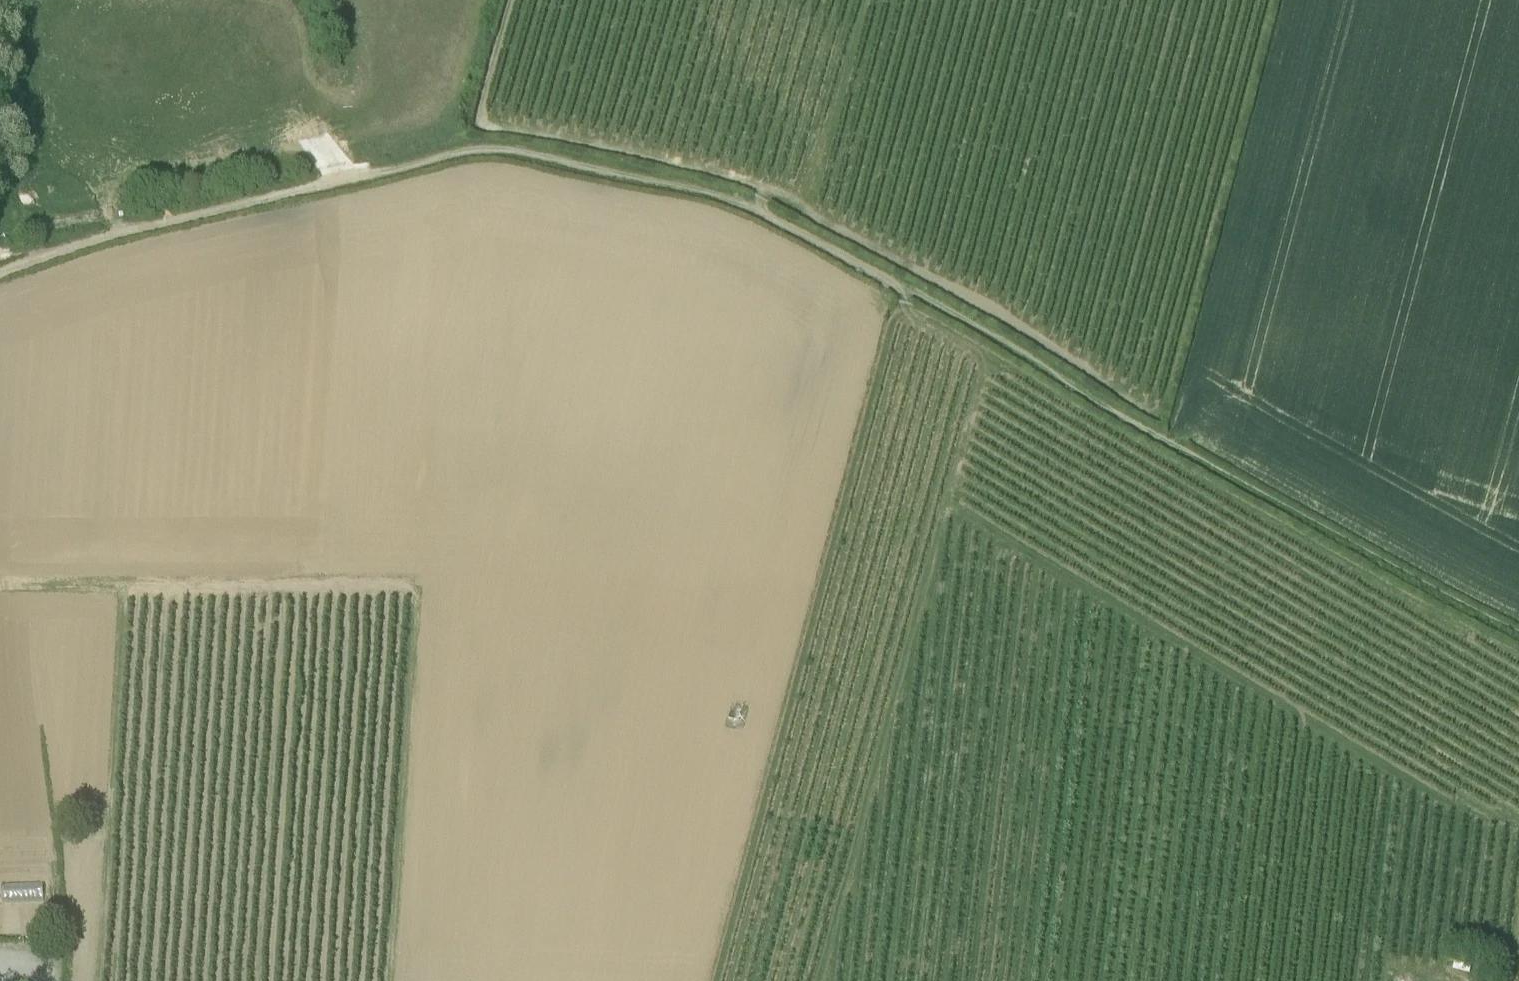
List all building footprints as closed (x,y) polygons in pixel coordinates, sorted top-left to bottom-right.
[(3,881),(3,899),(44,898),(44,879),(3,881)]
